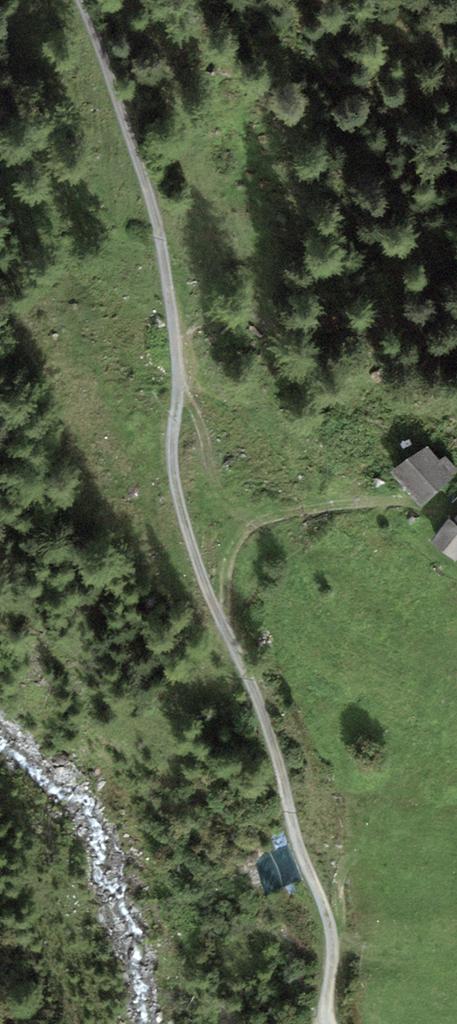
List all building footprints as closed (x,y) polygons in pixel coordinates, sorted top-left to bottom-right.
[(420,508),(456,476),(456,471),(445,456),(440,461),(427,446),(391,472),(420,508)] [(449,519),(431,542),(456,562),(456,560),(456,527),(449,519)]
